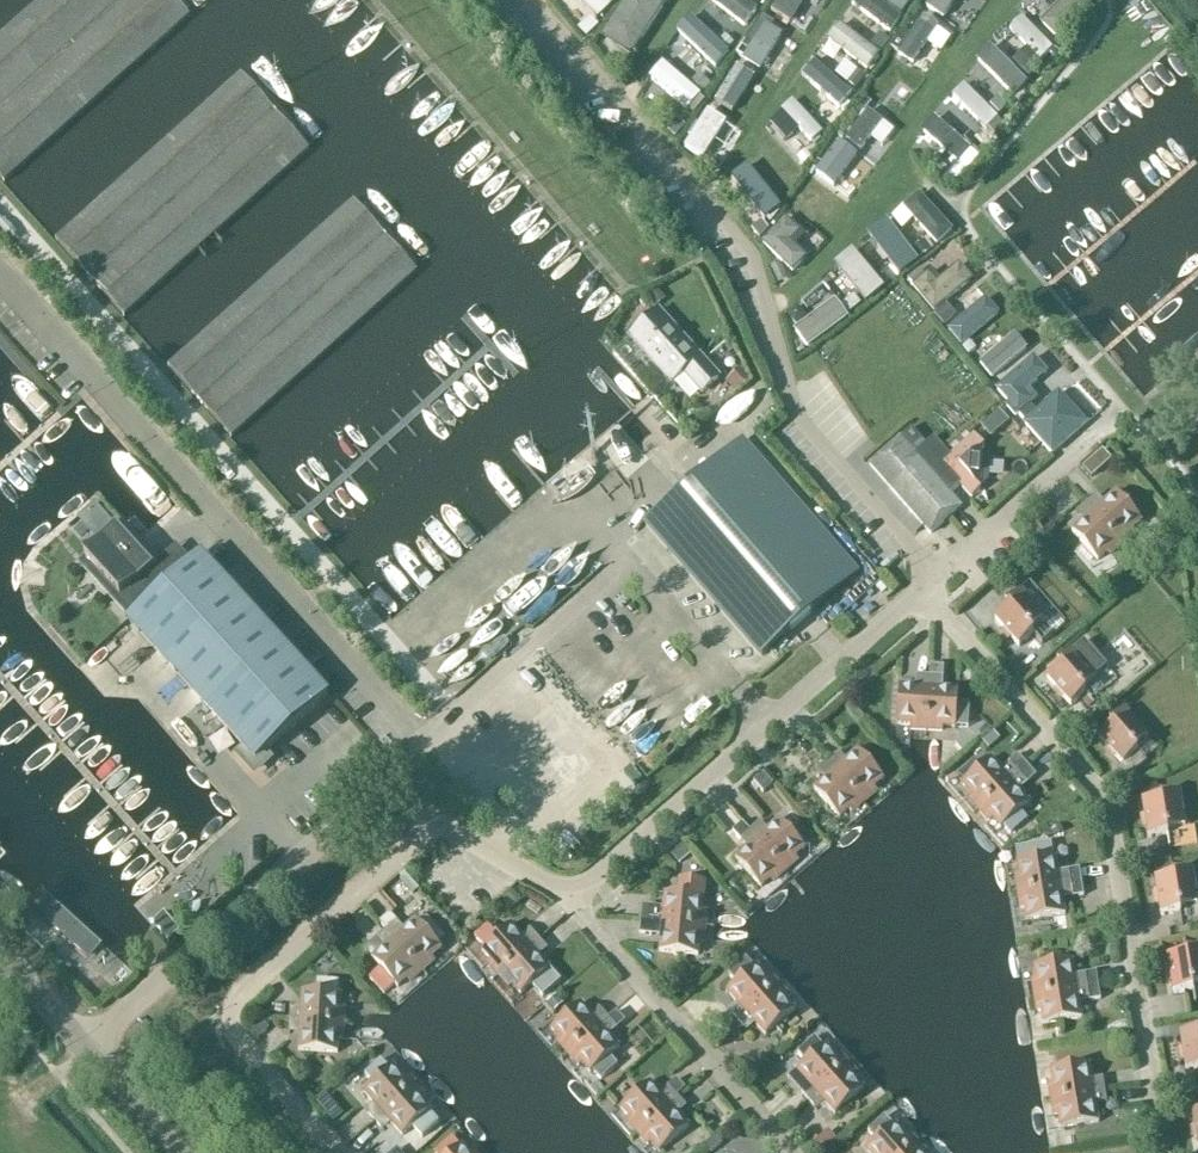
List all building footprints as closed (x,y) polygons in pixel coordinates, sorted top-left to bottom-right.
[(189,14),(176,0),(41,0),(0,37),(0,176),(4,180),(189,14)] [(661,0),(621,0),(599,34),(631,55),(665,3),(661,0)] [(744,25),(758,7),(748,0),(712,0),(744,25)] [(903,22),(874,0),(856,0),(851,7),(891,37),(903,22)] [(888,2),(902,12),(910,0),(890,0),(888,2)] [(926,6),(944,18),(956,0),(930,0),(926,6)] [(1061,1),(1041,20),(1057,37),(1059,34),(1063,39),(1096,8),(1092,3),(1094,1),(1094,0),(1060,0),(1061,1)] [(759,68),(782,32),(773,26),(776,21),(763,13),(738,52),(744,56),(742,57),(759,68)] [(690,14),(674,31),(714,68),(730,52),(727,49),(734,42),(725,33),(718,41),(690,14)] [(903,28),(891,46),(900,51),(899,52),(914,61),(938,24),(924,15),(912,33),(903,28)] [(1010,28),(1027,45),(1014,59),(1030,75),(1044,62),(1041,59),(1054,47),(1023,15),(1010,28)] [(880,52),(840,21),(827,38),(867,69),(880,52)] [(881,34),(873,45),(884,53),(892,42),(881,34)] [(1013,95),(1027,81),(990,44),(976,58),(1013,95)] [(840,110),(853,96),(815,63),(802,77),(840,110)] [(688,114),(701,99),(664,66),(651,81),(688,114)] [(708,84),(718,73),(710,66),(700,77),(708,84)] [(855,89),(864,77),(856,70),(846,82),(855,89)] [(241,74),(97,203),(56,240),(124,315),(309,149),(241,74)] [(872,96),(880,86),(873,81),(866,92),(872,96)] [(964,83),(952,95),(986,129),(998,117),(964,83)] [(1001,112),(1010,101),(1002,94),(993,105),(1001,112)] [(728,125),(732,126),(741,106),(716,95),(695,138),(717,148),(728,125)] [(860,116),(872,100),(865,95),(852,111),(860,116)] [(823,131),(793,98),(781,108),(782,110),(769,121),(786,140),(799,128),(811,141),(813,140),(815,143),(820,139),(817,136),(823,131)] [(893,129),(868,110),(846,139),(860,150),(871,137),(881,145),(893,129)] [(936,121),(924,135),(959,166),(945,182),(954,190),(980,160),(936,121)] [(676,140),(686,129),(679,122),(669,133),(676,140)] [(963,134),(961,136),(972,147),(983,136),(980,134),(963,134)] [(835,190),(859,159),(840,144),(817,176),(835,190)] [(812,156),(805,149),(798,157),(804,164),(812,156)] [(793,189),(784,183),(777,193),(786,199),(793,189)] [(954,228),(920,191),(903,206),(938,243),(954,228)] [(356,203),(353,203),(169,367),(231,436),(417,271),(356,203)] [(769,225),(761,215),(751,222),(759,232),(769,225)] [(786,215),(761,241),(793,271),(808,255),(796,244),(806,234),(786,215)] [(932,248),(925,239),(912,248),(918,258),(932,248)] [(885,293),(853,255),(835,270),(866,308),(885,293)] [(789,277),(781,261),(771,266),(779,282),(789,277)] [(907,277),(934,310),(974,278),(960,261),(940,277),(932,268),(925,273),(920,267),(907,277)] [(961,344),(1000,312),(987,296),(947,328),(961,344)] [(863,307),(855,297),(842,307),(850,317),(863,307)] [(849,316),(835,298),(794,328),(807,346),(849,316)] [(956,314),(946,302),(933,313),(943,324),(956,314)] [(702,393),(718,379),(658,312),(631,337),(673,383),(684,373),(702,393)] [(988,379),(1024,350),(1015,338),(979,367),(988,379)] [(969,355),(977,348),(971,341),(963,347),(969,355)] [(1049,371),(1034,355),(996,388),(1008,402),(1005,404),(1016,416),(1019,414),(1025,420),(1038,409),(1032,403),(1039,397),(1030,387),(1049,371)] [(648,393),(661,426),(652,429),(658,445),(677,438),(672,426),(682,422),(668,385),(648,393)] [(1103,388),(1090,396),(1100,411),(1113,402),(1103,388)] [(1052,452),(1088,422),(1062,392),(1025,422),(1052,452)] [(1010,420),(1000,409),(982,424),(992,435),(1010,420)] [(899,437),(868,465),(930,535),(961,508),(949,494),(960,485),(971,498),(980,491),(980,485),(987,479),(989,458),(982,450),(982,445),(974,435),(950,456),(934,438),(925,445),(911,428),(900,438),(899,437)] [(852,578),(737,445),(650,520),(766,653),(852,578)] [(1093,477),(1110,462),(1108,458),(1102,452),(1085,467),(1090,474),(1093,477)] [(555,486),(535,505),(543,513),(563,495),(555,486)] [(1093,497),(1086,504),(1122,544),(1134,533),(1131,530),(1142,521),(1116,492),(1100,506),(1093,497)] [(1110,554),(1122,544),(1086,504),(1079,510),(1087,518),(1071,531),(1097,561),(1107,551),(1110,554)] [(138,606),(169,578),(121,526),(85,559),(120,598),(126,592),(138,606)] [(977,552),(970,559),(986,576),(993,570),(977,552)] [(242,747),(238,751),(255,770),(270,756),(267,751),(328,695),(327,694),(326,695),(201,557),(130,622),(242,747)] [(996,622),(1017,646),(1032,633),(1028,628),(1042,616),(1022,593),(1007,607),(1010,610),(996,622)] [(460,683),(486,656),(461,633),(447,648),(442,643),(431,656),(460,683)] [(1048,681),(1069,705),(1084,692),(1080,687),(1094,675),(1074,652),(1059,666),(1061,669),(1048,681)] [(943,667),(930,666),(929,676),(929,677),(926,730),(941,731),(941,727),(955,728),(955,727),(967,727),(968,705),(956,704),(957,689),(937,688),(938,678),(942,679),(943,667)] [(527,674),(519,682),(536,697),(543,689),(527,674)] [(926,730),(929,677),(929,676),(920,676),(919,687),(899,685),(896,724),(910,725),(909,729),(926,730)] [(1100,740),(1121,764),(1136,751),(1132,747),(1146,735),(1126,712),(1111,725),(1113,728),(1100,740)] [(835,755),(828,761),(864,802),(876,791),(873,788),(883,779),(858,750),(842,764),(835,755)] [(1027,766),(1017,755),(1001,770),(991,758),(961,784),(970,794),(967,797),(978,809),(1027,766)] [(851,812),(864,802),(828,761),(821,767),(829,776),(813,789),(839,818),(849,809),(851,812)] [(1033,773),(1027,766),(978,809),(988,821),(991,818),(1000,829),(1003,827),(1009,834),(1026,819),(1020,812),(1029,803),(1016,788),(1033,773)] [(773,785),(763,774),(754,783),(763,793),(773,785)] [(1143,805),(1148,836),(1167,833),(1167,827),(1184,825),(1180,794),(1160,797),(1161,802),(1143,805)] [(756,825),(750,831),(785,871),(796,861),(794,858),(804,849),(779,820),(763,833),(756,825)] [(772,882),(785,871),(750,831),(742,837),(749,845),(734,859),(759,888),(770,879),(772,882)] [(0,850),(0,878),(2,880),(9,887),(23,872),(0,850)] [(1058,873),(1056,856),(1017,862),(1019,876),(1016,877),(1018,892),(1081,883),(1079,869),(1058,873)] [(127,972),(108,952),(23,872),(9,887),(82,962),(104,982),(127,972)] [(1155,882),(1160,914),(1180,911),(1179,905),(1197,902),(1192,872),(1172,875),(1173,879),(1155,882)] [(653,913),(653,920),(704,925),(705,911),(702,911),(705,882),(679,880),(678,894),(664,893),(663,914),(653,913)] [(1081,883),(1018,892),(1020,908),(1024,908),(1026,921),(1065,915),(1062,900),(1084,897),(1081,883)] [(652,931),(653,920),(640,919),(639,934),(651,935),(652,931)] [(386,931),(421,971),(433,961),(431,958),(441,949),(415,920),(400,933),(393,925),(386,931)] [(703,943),(704,925),(653,920),(652,931),(660,932),(659,953),(697,956),(698,943),(703,943)] [(498,975),(539,940),(532,933),(524,940),(511,924),(481,950),(490,960),(488,963),(498,975)] [(409,982),(421,971),(386,931),(379,937),(386,945),(371,959),(396,988),(407,979),(409,982)] [(545,946),(539,940),(498,975),(509,987),(512,984),(521,995),(550,969),(536,954),(545,946)] [(1173,992),(1193,988),(1192,983),(1197,982),(1197,951),(1185,953),(1186,957),(1168,960),(1173,992)] [(1035,996),(1088,988),(1086,979),(1076,980),(1072,960),(1034,966),(1036,980),(1032,980),(1035,996)] [(737,1022),(778,986),(767,974),(764,977),(755,966),(726,992),(739,1007),(731,1014),(737,1022)] [(788,998),(778,986),(737,1022),(743,1028),(751,1021),(765,1037),(794,1011),(785,1001),(788,998)] [(1089,997),(1088,988),(1035,996),(1037,1012),(1041,1011),(1043,1025),(1081,1019),(1078,999),(1089,997)] [(289,1020),(343,1024),(344,1008),(340,1008),(341,994),(302,992),(301,1012),(290,1012),(289,1020)] [(556,997),(548,1003),(555,1011),(562,1005),(556,997)] [(568,1054),(608,1019),(602,1012),(594,1019),(580,1003),(551,1029),(560,1039),(557,1042),(568,1054)] [(271,1014),(285,1015),(285,1007),(271,1006),(271,1014)] [(609,1019),(608,1019),(568,1054),(578,1066),(581,1063),(590,1074),(593,1071),(601,1080),(617,1066),(610,1057),(619,1048),(609,1037),(626,1023),(617,1013),(609,1019)] [(725,1015),(718,1022),(725,1030),(732,1023),(725,1015)] [(342,1040),(343,1024),(289,1020),(289,1030),(299,1031),(298,1051),(337,1053),(338,1040),(342,1040)] [(1185,1069),(1197,1067),(1197,1035),(1180,1038),(1185,1069)] [(801,1093),(807,1100),(847,1065),(837,1053),(834,1055),(825,1045),(795,1071),(809,1086),(801,1093)] [(1052,1100),(1105,1091),(1103,1082),(1092,1084),(1089,1064),(1051,1070),(1053,1083),(1049,1084),(1052,1100)] [(858,1077),(847,1065),(807,1100),(813,1107),(821,1100),(835,1115),(864,1090),(855,1080),(858,1077)] [(374,1121),(414,1086),(404,1074),(401,1077),(392,1066),(363,1092),(376,1107),(368,1115),(374,1121)] [(685,1090),(676,1079),(659,1093),(649,1082),(620,1108),(629,1118),(626,1120),(637,1133),(677,1097),(685,1090)] [(425,1098),(414,1086),(374,1121),(380,1128),(388,1121),(402,1137),(431,1111),(422,1101),(425,1098)] [(881,1094),(874,1086),(859,1099),(867,1107),(881,1094)] [(1106,1100),(1105,1091),(1052,1100),(1054,1116),(1058,1115),(1060,1128),(1098,1122),(1095,1102),(1106,1100)] [(724,1115),(733,1106),(720,1092),(710,1100),(724,1115)] [(683,1104),(677,1097),(637,1133),(647,1144),(650,1142),(659,1152),(689,1127),(675,1111),(683,1104)] [(336,1105),(329,1098),(321,1104),(328,1112),(336,1105)] [(917,1144),(906,1132),(903,1134),(894,1124),(865,1149),(868,1152),(906,1152),(917,1144)] [(917,1144),(906,1152),(925,1152),(917,1144)] [(461,1145),(452,1152),(468,1152),(461,1145)]
